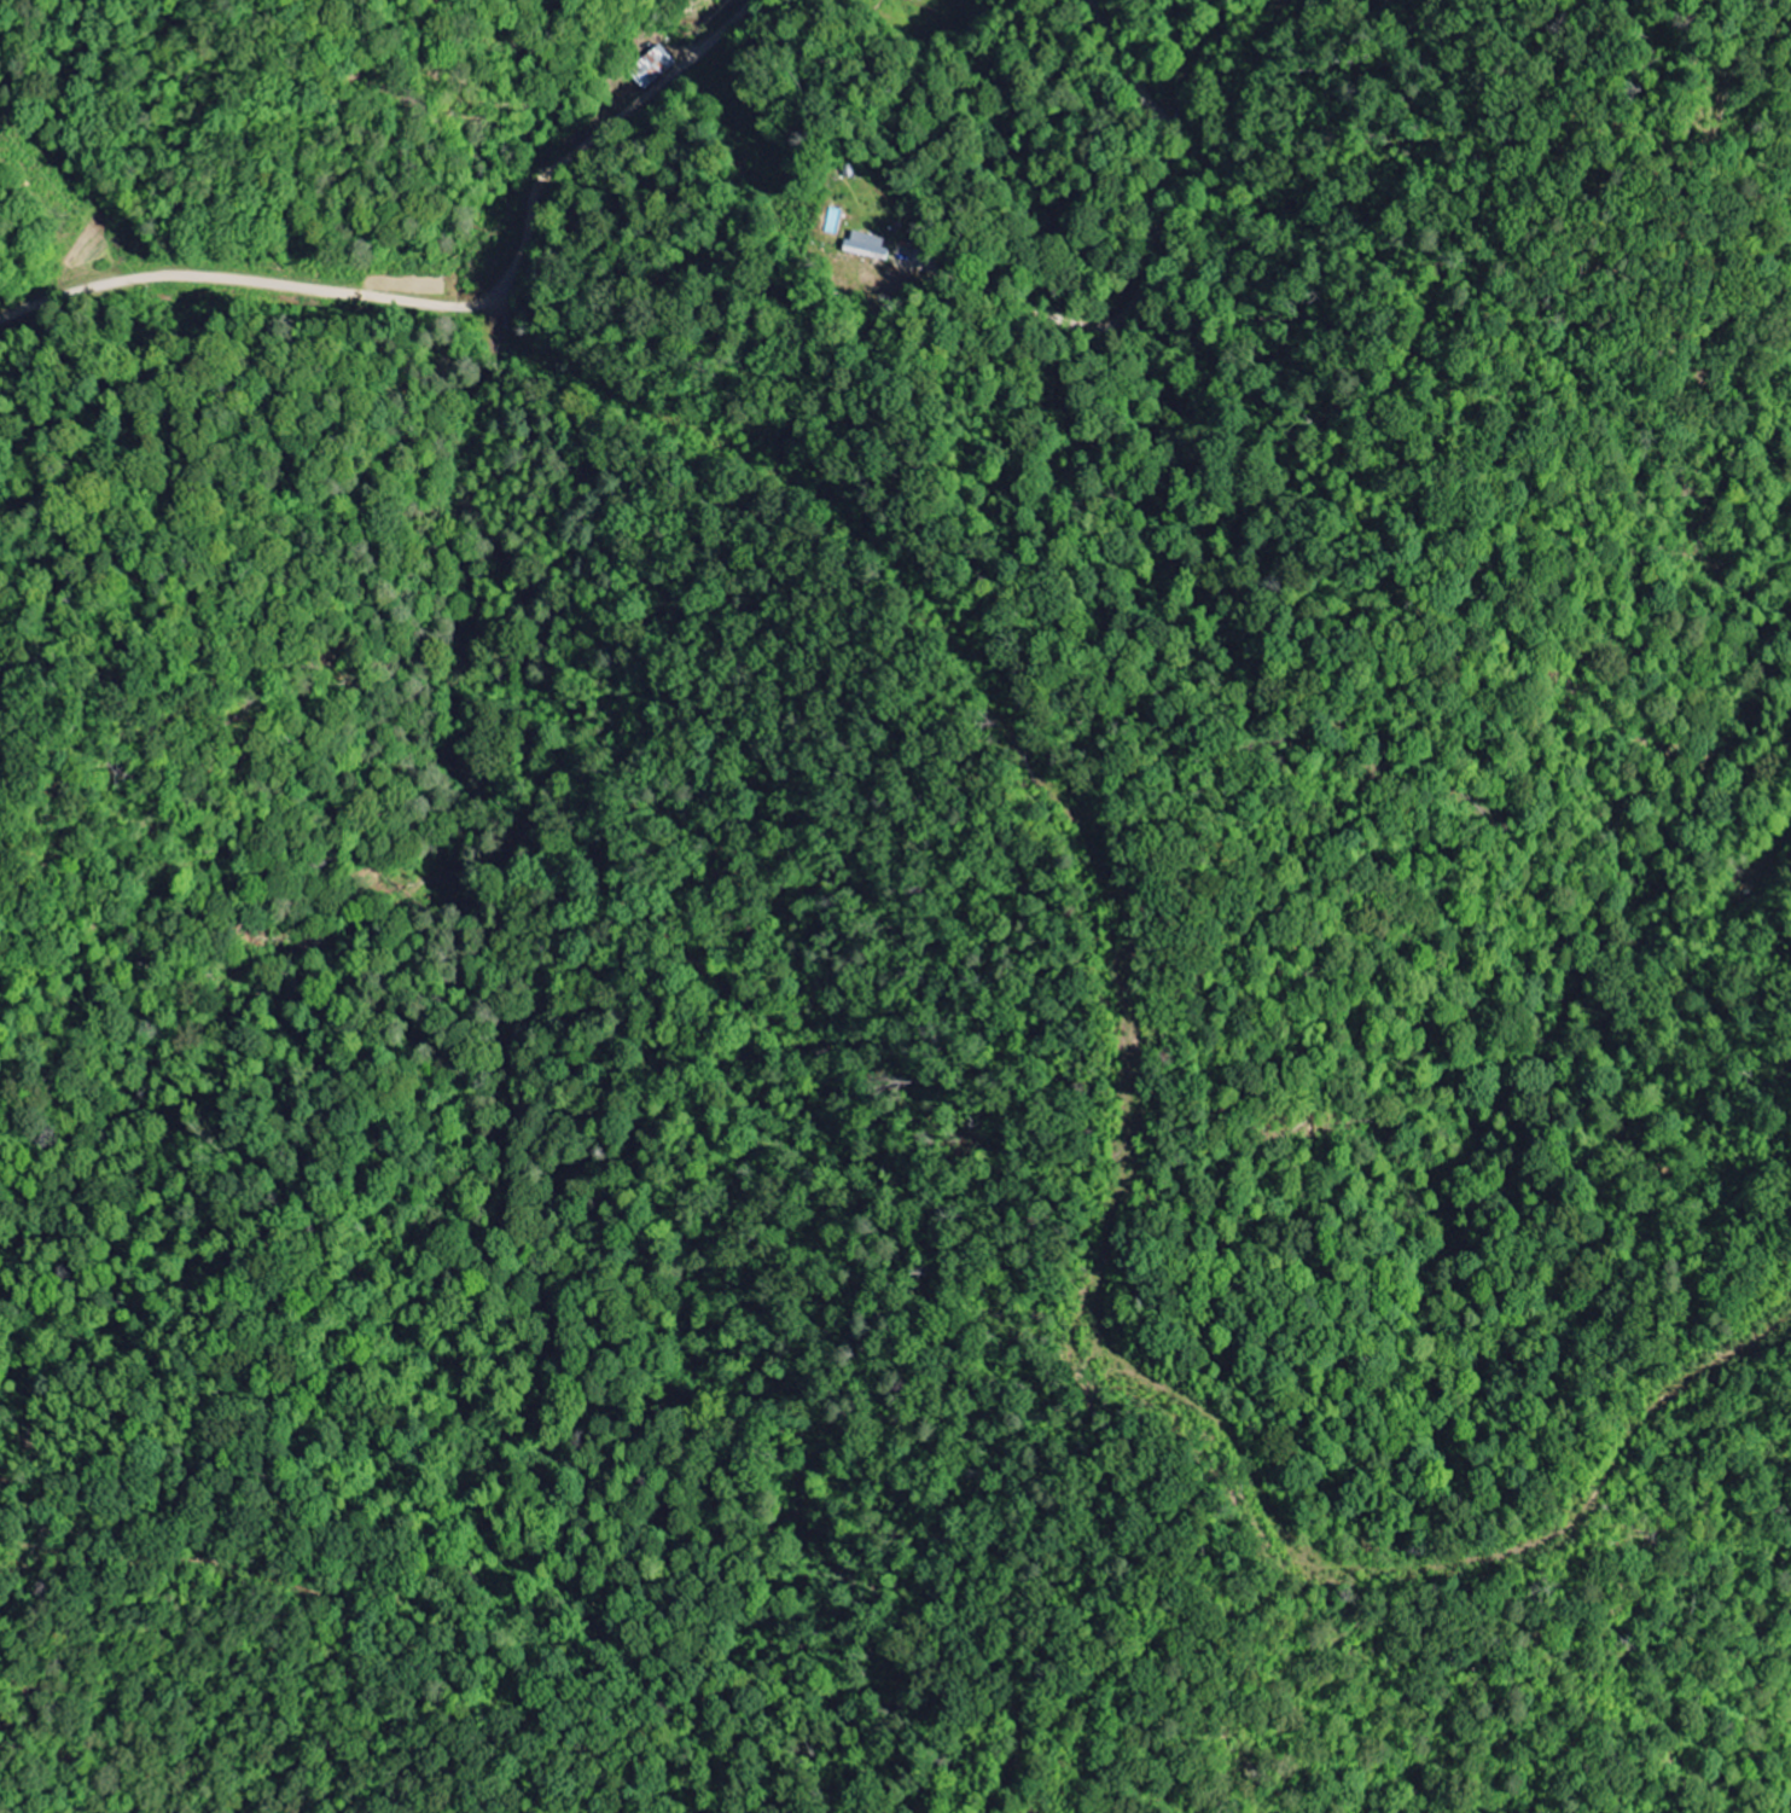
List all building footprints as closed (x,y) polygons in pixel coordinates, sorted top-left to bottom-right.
[(676,62),(660,45),(630,72),(646,90),(676,62)] [(888,241),(850,231),(845,252),(882,262),(888,241)]
